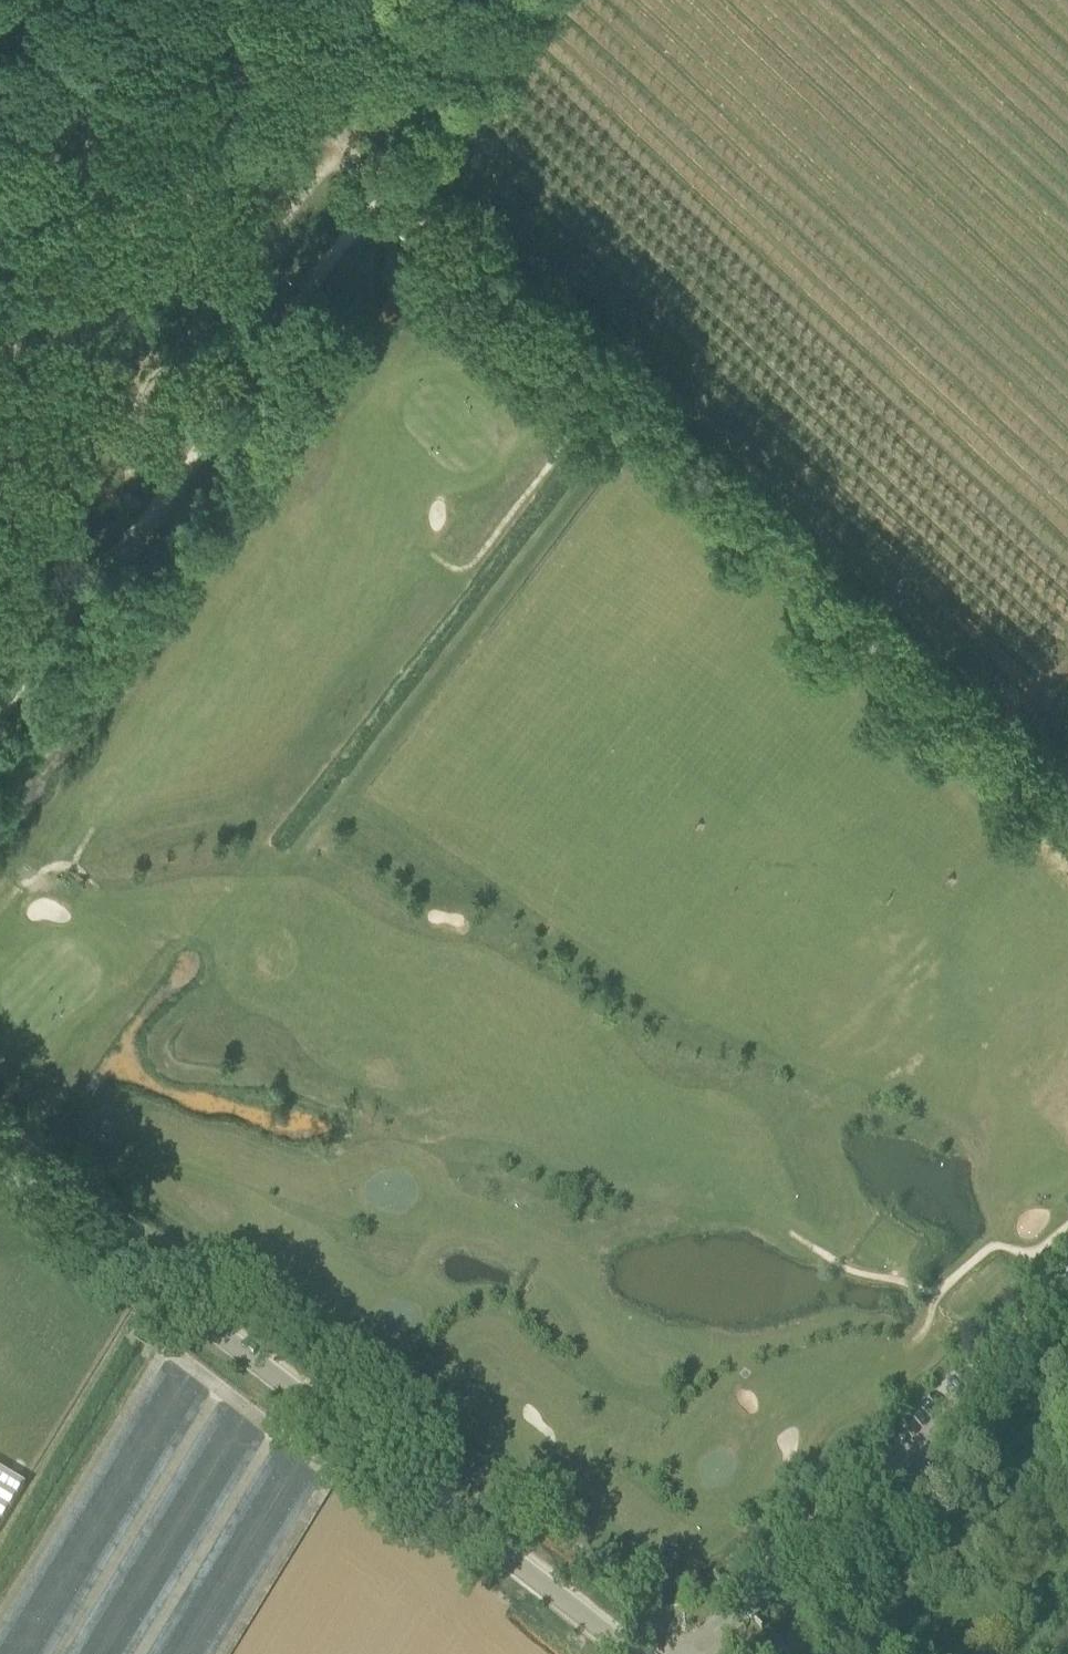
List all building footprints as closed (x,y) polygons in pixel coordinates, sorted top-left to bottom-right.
[(429,204),(423,212),(430,218),(436,210),(429,204)] [(404,234),(398,242),(405,248),(411,240),(404,234)] [(1,1524),(23,1488),(0,1474),(0,1524),(1,1524)] [(723,1598),(728,1603),(734,1599),(729,1593),(723,1598)] [(746,1624),(751,1630),(756,1625),(751,1619),(746,1624)]
